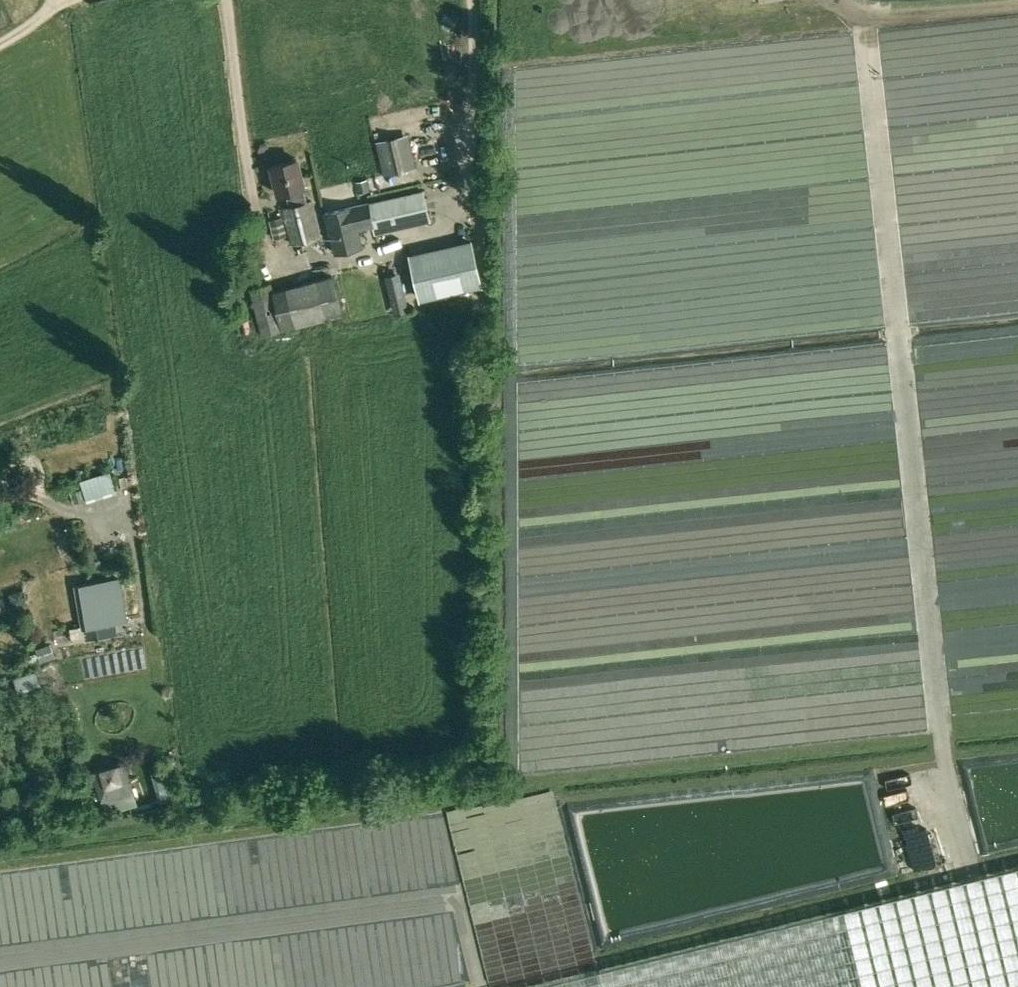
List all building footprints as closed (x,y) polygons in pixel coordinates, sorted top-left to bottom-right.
[(408,134),(375,141),(382,174),(415,167),(408,134)] [(291,243),(330,234),(325,214),(316,216),(312,201),(307,203),(304,188),(297,159),(272,165),(279,194),(290,191),(294,205),(283,208),(291,243)] [(368,204),(325,214),(330,234),(335,253),(362,246),(357,223),(372,219),(375,233),(430,219),(422,190),(368,204)] [(283,216),(269,219),(274,238),(288,235),(283,216)] [(470,243),(415,255),(424,295),(451,288),(451,289),(479,283),(470,243)] [(406,295),(400,271),(385,275),(391,299),(406,295)] [(251,287),(263,333),(342,313),(333,275),(273,290),(271,282),(251,287)] [(101,496),(116,491),(109,471),(94,476),(101,496)] [(115,577),(73,585),(83,639),(112,634),(110,622),(123,620),(115,577)] [(18,691),(39,684),(35,671),(14,678),(18,691)] [(123,762),(89,771),(101,815),(135,805),(123,762)] [(598,970),(529,986),(1017,986),(1017,866),(598,970)]
